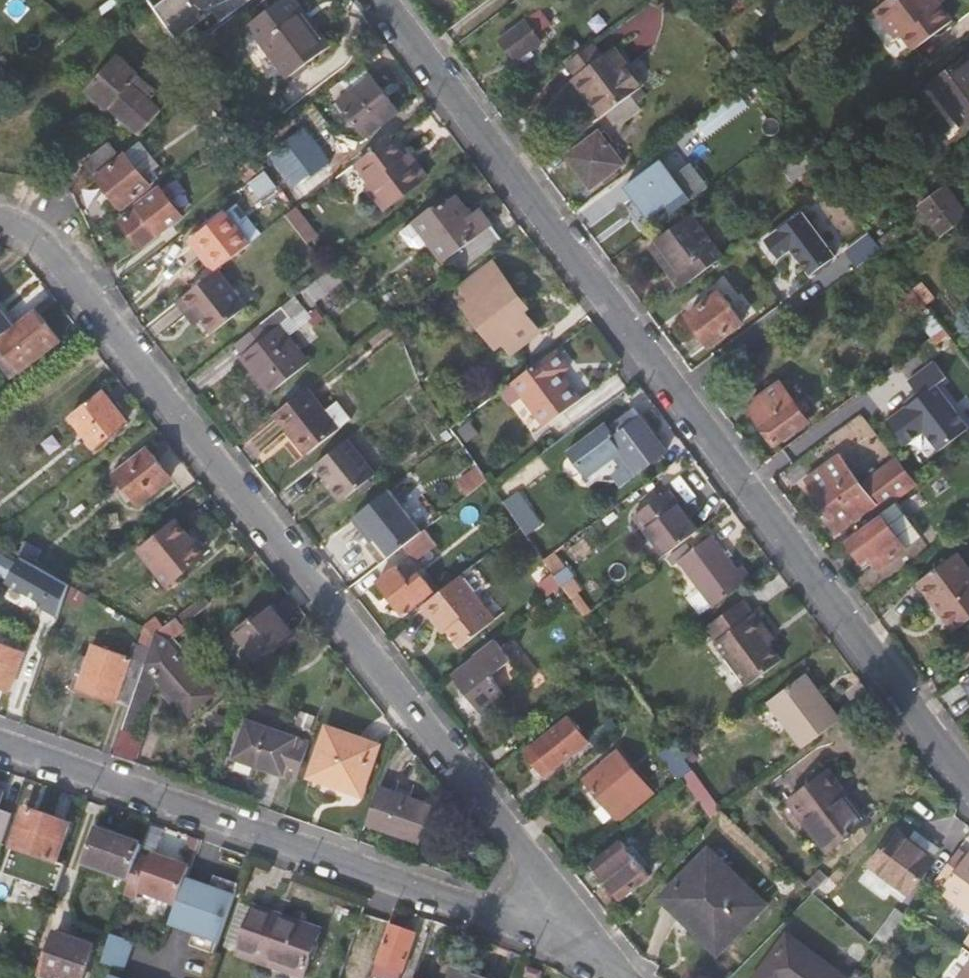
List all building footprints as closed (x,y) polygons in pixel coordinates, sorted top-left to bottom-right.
[(180,43),(183,48),(248,0),(149,0),(180,43)] [(323,49),(297,14),(303,10),(296,0),(276,0),(246,21),(286,77),(323,49)] [(877,9),(898,38),(903,34),(915,49),(953,20),(937,0),(889,0),(877,9)] [(539,8),(502,38),(517,59),(548,35),(543,27),(550,21),(539,8)] [(329,45),(303,10),(297,14),(323,49),(329,45)] [(565,63),(576,77),(604,55),(594,41),(565,63)] [(604,55),(576,77),(572,79),(601,118),(609,112),(632,95),(643,86),(615,48),(604,55)] [(118,54),(89,88),(138,133),(160,107),(149,98),(156,90),(137,73),(138,71),(118,54)] [(927,90),(961,134),(968,128),(968,59),(927,90)] [(399,111),(363,62),(330,88),(367,136),(399,111)] [(749,108),(738,91),(698,121),(710,137),(749,108)] [(643,109),(632,95),(609,112),(620,126),(643,109)] [(316,102),(302,113),(315,130),(327,140),(338,130),(316,102)] [(253,148),(262,160),(303,129),(294,116),(253,148)] [(339,175),(303,129),(262,160),(266,166),(297,206),(337,176),(339,175)] [(599,132),(568,156),(591,188),(623,165),(599,132)] [(411,162),(391,135),(355,162),(369,180),(366,183),(385,207),(427,175),(414,160),(411,162)] [(145,140),(128,151),(97,175),(123,208),(153,184),(159,178),(154,171),(164,164),(145,140)] [(85,160),(95,174),(121,153),(111,141),(85,160)] [(239,153),(255,174),(266,166),(262,160),(253,148),(250,145),(239,153)] [(788,175),(811,157),(802,145),(779,162),(788,175)] [(683,195),(689,203),(710,187),(692,163),(672,177),(660,161),(627,188),(650,219),(683,195)] [(853,170),(847,174),(861,193),(867,188),(853,170)] [(181,217),(157,185),(133,203),(137,207),(121,219),(141,248),(181,217)] [(943,236),(968,217),(968,212),(949,185),(921,207),(943,236)] [(433,240),(457,272),(502,238),(479,209),(469,215),(454,194),(436,208),(434,205),(417,218),(402,229),(413,245),(424,246),(433,240)] [(318,236),(297,207),(286,215),(308,243),(318,236)] [(812,273),(837,255),(804,211),(768,239),(782,258),(794,249),(812,273)] [(673,276),(682,288),(724,257),(692,212),(656,238),(681,271),(673,276)] [(197,235),(221,267),(250,244),(226,214),(197,235)] [(847,251),(859,266),(883,248),(871,233),(847,251)] [(649,243),(673,276),(681,271),(656,238),(649,243)] [(523,286),(502,257),(473,279),(484,293),(480,296),(508,334),(517,327),(526,339),(545,325),(519,290),(523,286)] [(345,278),(335,266),(328,271),(317,279),(328,291),(345,278)] [(179,299),(189,312),(194,309),(199,316),(213,334),(248,306),(219,268),(179,299)] [(533,299),(523,286),(519,290),(528,302),(533,299)] [(936,315),(915,290),(898,304),(909,317),(918,318),(932,336),(945,327),(936,315)] [(721,291),(716,295),(701,306),(688,315),(712,348),(744,323),(721,291)] [(695,298),(701,306),(716,295),(714,292),(708,296),(704,291),(695,298)] [(261,341),(241,356),(269,393),(309,362),(288,334),(312,315),(297,295),(253,329),(261,341)] [(508,334),(480,296),(474,300),(503,338),(508,334)] [(16,324),(0,304),(0,336),(16,324)] [(37,307),(16,324),(0,336),(0,342),(23,370),(62,338),(37,307)] [(195,320),(199,316),(194,309),(189,312),(195,320)] [(936,341),(949,331),(945,327),(932,336),(931,337),(936,341)] [(233,345),(241,356),(261,341),(253,329),(233,345)] [(0,342),(0,364),(12,379),(23,370),(0,342)] [(574,369),(557,348),(513,381),(549,429),(583,403),(563,377),(574,369)] [(968,426),(968,423),(938,382),(948,375),(936,360),(911,379),(922,394),(890,418),(908,442),(925,428),(940,448),(968,426)] [(334,404),(317,380),(274,413),(306,453),(360,412),(346,394),(334,404)] [(782,381),(749,404),(777,441),(809,417),(782,381)] [(129,420),(104,388),(71,414),(95,445),(129,420)] [(635,410),(611,427),(608,423),(572,450),(592,477),(607,466),(622,486),(667,452),(635,410)] [(471,419),(460,427),(470,441),(482,433),(471,419)] [(376,475),(349,438),(316,463),(327,480),(331,476),(347,497),(376,475)] [(148,446),(116,471),(140,502),(173,476),(148,446)] [(872,506),(877,514),(882,510),(898,498),(914,486),(894,459),(862,482),(840,453),(808,477),(844,526),(872,506)] [(458,492),(463,499),(489,479),(479,465),(458,482),(463,489),(458,492)] [(404,544),(422,531),(390,489),(353,518),(367,536),(373,531),(378,537),(391,554),(404,544)] [(637,515),(665,554),(699,528),(670,490),(637,515)] [(522,492),(509,501),(512,505),(524,496),(522,492)] [(524,496),(512,505),(527,526),(539,518),(524,496)] [(924,534),(898,498),(882,510),(886,515),(852,541),(864,560),(873,554),(882,566),(924,534)] [(176,517),(138,548),(168,584),(206,553),(176,517)] [(436,541),(426,528),(422,531),(404,544),(415,557),(436,541)] [(373,531),(367,536),(371,542),(378,537),(373,531)] [(682,560),(714,605),(753,575),(745,564),(741,568),(716,535),(682,560)] [(25,539),(18,551),(22,554),(32,560),(39,548),(25,539)] [(12,571),(7,579),(46,601),(44,605),(60,614),(65,599),(71,583),(32,560),(22,554),(20,557),(0,546),(0,563),(12,571)] [(583,589),(555,550),(545,558),(555,572),(565,585),(573,597),(583,589)] [(921,582),(954,628),(968,618),(968,565),(960,553),(921,582)] [(410,584),(396,566),(379,580),(404,613),(422,599),(410,584)] [(539,584),(549,597),(565,585),(555,572),(539,584)] [(434,590),(422,575),(410,584),(422,599),(434,590)] [(496,620),(461,575),(423,604),(437,622),(441,619),(463,646),(496,620)] [(71,583),(65,599),(80,608),(89,593),(71,583)] [(784,659),(771,641),(764,632),(769,627),(758,611),(753,611),(744,598),(710,625),(724,645),(752,682),(784,659)] [(270,600),(234,630),(259,663),(296,633),(270,600)] [(190,715),(214,693),(202,680),(203,679),(193,667),(198,663),(177,638),(189,628),(176,616),(164,626),(156,632),(132,700),(122,729),(136,733),(156,677),(190,715)] [(157,617),(145,625),(156,632),(164,626),(157,617)] [(120,696),(132,700),(156,632),(145,625),(144,625),(133,656),(93,643),(79,685),(118,698),(120,696)] [(776,636),(769,627),(764,632),(771,641),(776,636)] [(496,638),(475,655),(477,658),(455,674),(485,713),(528,679),(496,638)] [(0,641),(0,686),(10,689),(24,650),(0,641)] [(772,701),(805,747),(842,719),(827,700),(825,702),(804,674),(772,701)] [(203,679),(202,680),(214,693),(218,689),(206,677),(203,679)] [(301,711),(296,725),(311,731),(316,716),(301,711)] [(567,715),(525,748),(545,776),(588,742),(567,715)] [(234,756),(296,780),(310,740),(248,718),(234,756)] [(588,733),(599,747),(616,734),(604,720),(588,733)] [(329,724),(312,776),(361,793),(379,743),(329,724)] [(146,737),(136,733),(122,729),(113,755),(136,763),(146,737)] [(664,750),(683,776),(694,767),(682,752),(675,741),(664,750)] [(619,822),(647,801),(641,793),(648,786),(620,749),(585,777),(619,822)] [(683,776),(714,819),(722,808),(694,767),(683,776)] [(831,768),(788,799),(828,851),(866,822),(839,788),(842,784),(831,768)] [(435,805),(380,786),(367,824),(421,843),(435,805)] [(655,795),(648,786),(641,793),(647,801),(655,795)] [(3,844),(13,813),(0,808),(0,843),(3,844)] [(69,823),(26,808),(5,872),(57,891),(64,866),(56,863),(69,823)] [(899,826),(871,863),(910,894),(939,857),(899,826)] [(85,863),(131,879),(140,854),(143,844),(97,828),(85,863)] [(652,873),(623,837),(592,862),(621,899),(652,873)] [(711,849),(664,896),(717,951),(765,901),(711,849)] [(943,889),(968,909),(968,853),(943,889)] [(140,854),(131,879),(127,893),(139,897),(140,892),(178,905),(187,879),(191,867),(153,854),(152,858),(140,854)] [(216,875),(212,887),(236,896),(240,884),(216,875)] [(212,887),(187,879),(178,905),(171,924),(197,932),(220,941),(236,896),(212,887)] [(254,909),(240,904),(224,948),(238,953),(254,909)] [(898,905),(872,941),(884,951),(911,915),(898,905)] [(238,953),(238,954),(304,977),(322,928),(282,914),(280,918),(254,909),(238,953)] [(391,925),(373,975),(382,977),(401,977),(417,934),(391,925)] [(40,976),(47,977),(82,977),(95,944),(56,930),(40,976)] [(216,953),(220,941),(197,932),(192,945),(216,953)] [(755,977),(849,977),(789,932),(755,977)] [(135,942),(112,934),(103,962),(125,970),(135,942)]
